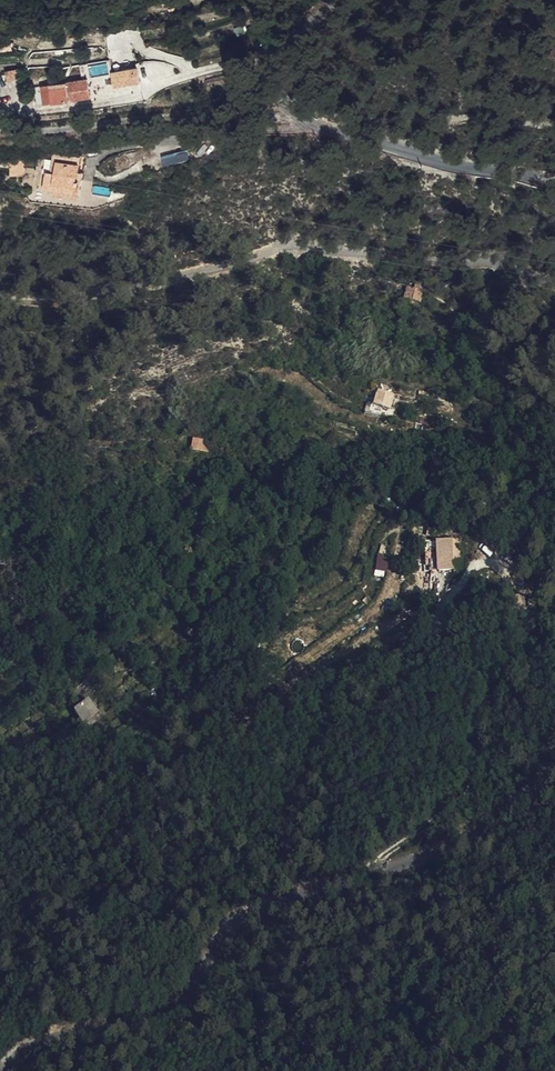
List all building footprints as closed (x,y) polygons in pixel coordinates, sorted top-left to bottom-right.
[(6,83),(17,80),(14,70),(3,73),(6,83)] [(140,83),(138,71),(114,75),(116,87),(140,83)] [(51,89),(50,84),(35,87),(39,107),(93,99),(89,80),(67,83),(67,86),(58,87),(57,85),(53,86),(53,89),(51,89)] [(187,152),(160,155),(161,165),(188,162),(187,152)] [(82,182),(74,181),(75,174),(77,161),(53,156),(49,174),(45,173),(42,187),(66,191),(66,194),(80,197),(82,182)] [(83,175),(75,174),(74,181),(82,182),(83,175)] [(402,298),(409,300),(412,288),(404,286),(402,298)] [(412,288),(409,300),(419,302),(421,290),(412,288)] [(419,302),(409,300),(402,298),(399,311),(417,314),(419,302)] [(511,315),(521,317),(524,307),(514,303),(511,315)] [(409,330),(416,332),(417,326),(418,324),(409,323),(409,325),(409,330)] [(388,403),(391,392),(377,388),(374,398),(388,403)] [(190,448),(209,452),(211,440),(193,436),(190,448)] [(436,550),(436,567),(446,566),(446,543),(436,543),(436,550)] [(426,562),(426,567),(436,567),(436,550),(421,550),(422,562),(426,562)] [(386,570),(388,554),(377,553),(375,569),(386,570)] [(547,639),(541,630),(532,637),(539,645),(547,639)] [(539,645),(532,637),(525,642),(532,651),(539,645)] [(539,645),(532,651),(538,659),(553,648),(547,639),(539,645)] [(100,704),(92,694),(76,706),(84,716),(100,704)]
